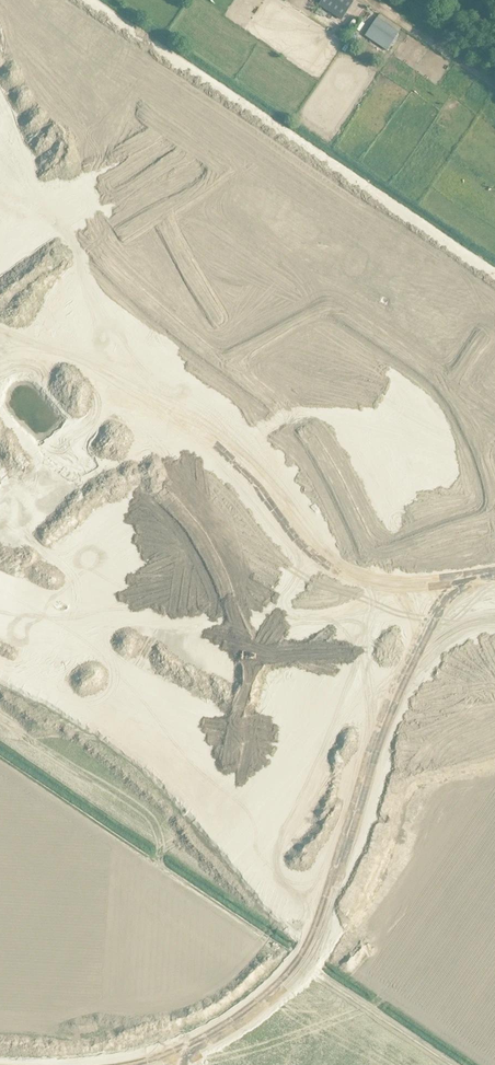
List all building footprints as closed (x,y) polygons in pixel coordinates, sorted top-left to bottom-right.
[(347,0),(321,0),(318,5),(341,20),(352,3),(347,0)] [(397,34),(375,18),(364,35),(386,50),(397,34)] [(0,171),(0,185),(11,179),(5,169),(0,171)] [(0,185),(0,199),(17,190),(11,179),(0,185)] [(0,199),(5,209),(22,200),(17,190),(0,199)] [(22,200),(5,209),(11,220),(28,211),(22,200)] [(28,211),(11,220),(17,231),(34,222),(28,211)] [(34,222),(17,231),(23,242),(40,233),(34,222)] [(9,325),(0,313),(0,332),(9,325)] [(69,356),(60,363),(72,378),(81,372),(69,356)] [(494,394),(494,358),(483,376),(490,381),(486,388),(494,394)] [(60,363),(51,370),(63,385),(72,378),(60,363)] [(51,370),(43,376),(54,392),(63,385),(51,370)] [(43,376),(34,383),(45,398),(54,392),(43,376)] [(34,383),(25,390),(37,405),(45,398),(34,383)] [(25,390),(16,397),(28,412),(37,405),(25,390)] [(150,390),(140,397),(150,413),(160,407),(150,390)] [(16,397),(7,403),(19,419),(28,412),(16,397)] [(140,397),(131,402),(141,419),(150,413),(140,397)] [(131,402),(121,408),(131,425),(141,419),(131,402)] [(0,409),(0,413),(10,425),(19,419),(7,403),(0,409)] [(436,407),(418,415),(423,426),(441,418),(436,407)] [(121,408),(112,414),(122,430),(131,425),(121,408)] [(112,414),(102,420),(113,436),(122,430),(112,414)] [(441,418),(423,426),(428,437),(446,429),(441,418)] [(102,420),(93,426),(103,442),(113,436),(102,420)] [(93,426),(84,432),(94,448),(103,442),(93,426)] [(446,429),(428,437),(433,448),(451,440),(446,429)] [(84,432),(74,438),(84,454),(94,448),(84,432)] [(451,440),(433,448),(438,459),(456,451),(451,440)] [(365,454),(351,461),(352,464),(351,464),(355,472),(377,462),(372,451),(377,449),(374,442),(362,448),(365,454)] [(456,451),(438,459),(443,470),(461,462),(456,451)] [(377,462),(355,472),(355,473),(356,473),(362,483),(375,476),(378,483),(391,477),(387,470),(382,472),(377,462)] [(461,462),(443,470),(448,481),(466,473),(461,462)] [(206,486),(192,494),(199,505),(218,493),(212,483),(218,479),(214,473),(202,480),(206,486)] [(466,473),(448,481),(453,491),(471,483),(466,473)] [(23,478),(13,487),(29,504),(38,496),(42,500),(48,495),(39,485),(34,490),(23,478)] [(471,483),(453,491),(458,503),(476,495),(471,483)] [(385,497),(372,503),(373,505),(372,506),(376,514),(397,505),(393,494),(398,492),(395,484),(382,490),(385,497)] [(13,487),(4,496),(15,508),(9,512),(19,522),(24,517),(20,512),(29,504),(13,487)] [(218,493),(199,505),(205,516),(219,508),(223,514),(234,507),(230,500),(224,504),(218,493)] [(397,505),(376,514),(376,515),(381,525),(395,519),(398,525),(411,520),(407,513),(402,515),(397,505)] [(158,510),(148,518),(160,532),(170,525),(158,510)] [(2,523),(7,528),(12,522),(2,513),(0,515),(0,526),(2,523)] [(148,518),(139,525),(151,540),(160,532),(148,518)] [(139,525),(130,533),(142,548),(151,540),(139,525)] [(237,530),(219,537),(224,548),(242,541),(237,530)] [(330,531),(311,536),(315,548),(333,543),(330,531)] [(130,533),(120,541),(133,555),(142,548),(130,533)] [(120,541),(111,548),(123,563),(133,555),(120,541)] [(242,541),(224,548),(228,560),(246,553),(242,541)] [(491,542),(472,547),(475,559),(494,554),(491,542)] [(333,543),(315,548),(318,560),(337,554),(333,543)] [(111,548),(102,556),(114,571),(123,563),(111,548)] [(246,553),(228,560),(233,571),(250,564),(246,553)] [(337,554),(318,560),(322,571),(340,566),(337,554)] [(475,559),(478,571),(494,566),(494,559),(494,554),(475,559)] [(102,556),(92,564),(105,579),(114,571),(102,556)] [(92,564),(83,571),(95,586),(105,579),(92,564)] [(250,564),(233,571),(237,582),(255,575),(250,564)] [(340,566),(322,571),(325,583),(344,577),(340,566)] [(478,571),(481,582),(494,579),(494,566),(478,571)] [(83,571),(74,579),(86,594),(95,586),(83,571)] [(255,575),(237,582),(241,593),(259,586),(255,575)] [(344,577),(325,583),(329,594),(347,589),(344,577)] [(481,582),(484,594),(494,591),(494,579),(481,582)] [(259,586),(241,593),(246,604),(264,597),(259,586)] [(347,589),(329,594),(333,606),(351,600),(347,589)] [(484,594),(487,605),(494,603),(494,591),(484,594)] [(264,597),(246,604),(250,616),(268,608),(264,597)] [(351,600),(333,606),(336,617),(354,612),(351,600)] [(268,608),(250,616),(255,627),(273,620),(268,608)] [(354,612),(336,617),(340,629),(358,624),(354,612)] [(264,675),(264,687),(284,687),(284,675),(264,675)] [(264,687),(264,698),(284,698),(284,687),(264,687)] [(425,696),(417,696),(418,711),(435,710),(436,717),(449,716),(449,708),(442,708),(441,694),(434,695),(425,696)] [(264,698),(264,709),(284,709),(284,698),(264,698)] [(264,709),(264,720),(284,720),(284,709),(264,709)] [(484,718),(492,736),(494,735),(494,714),(484,718)] [(484,718),(473,723),(480,741),(492,736),(484,718)] [(264,720),(264,731),(284,731),(284,720),(264,720)] [(419,740),(418,740),(418,747),(419,747),(420,756),(435,755),(433,734),(440,734),(439,726),(426,727),(426,734),(418,734),(419,740)] [(264,731),(264,742),(284,742),(284,731),(264,731)] [(264,742),(264,753),(284,753),(284,742),(264,742)] [(264,753),(264,764),(284,764),(284,753),(264,753)] [(264,764),(264,776),(284,776),(284,764),(264,764)]
